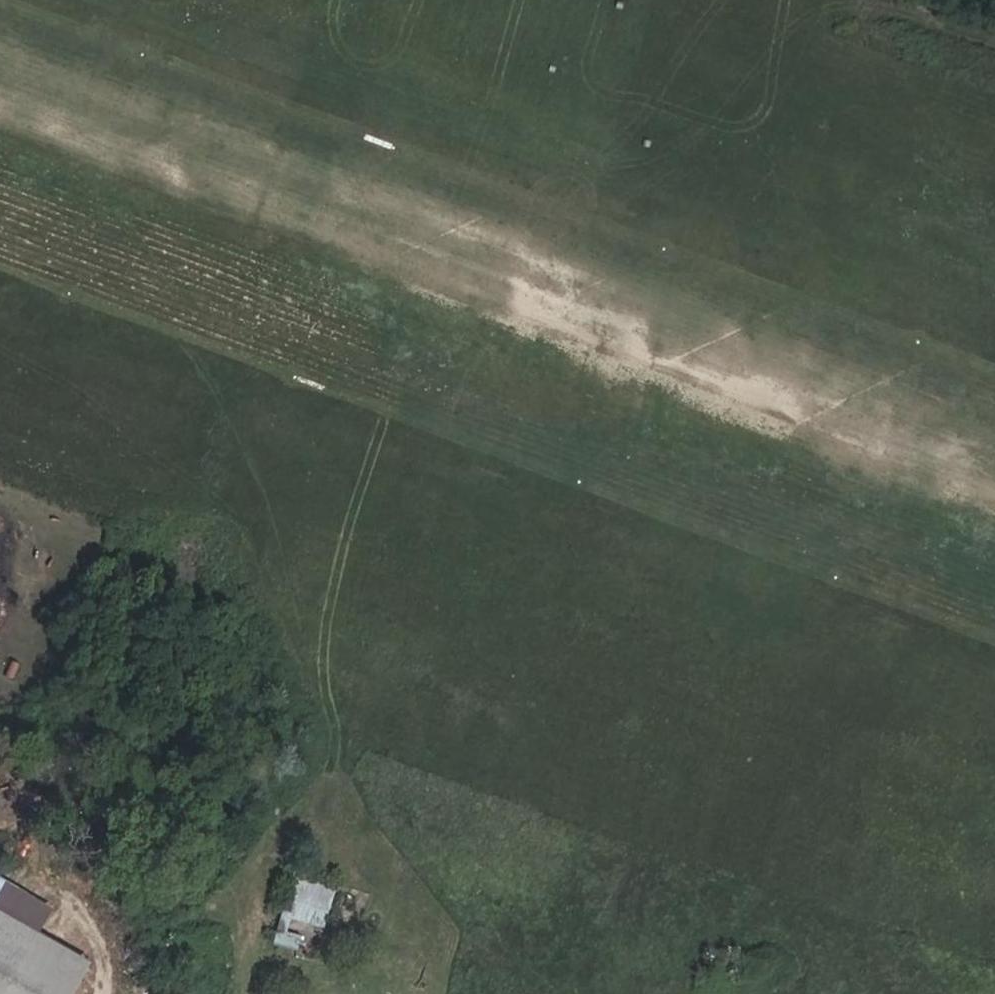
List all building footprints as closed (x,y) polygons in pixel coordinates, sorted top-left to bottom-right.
[(327,925),(333,886),(293,879),(286,918),(327,925)] [(0,909),(0,993),(76,993),(94,963),(0,909)]
